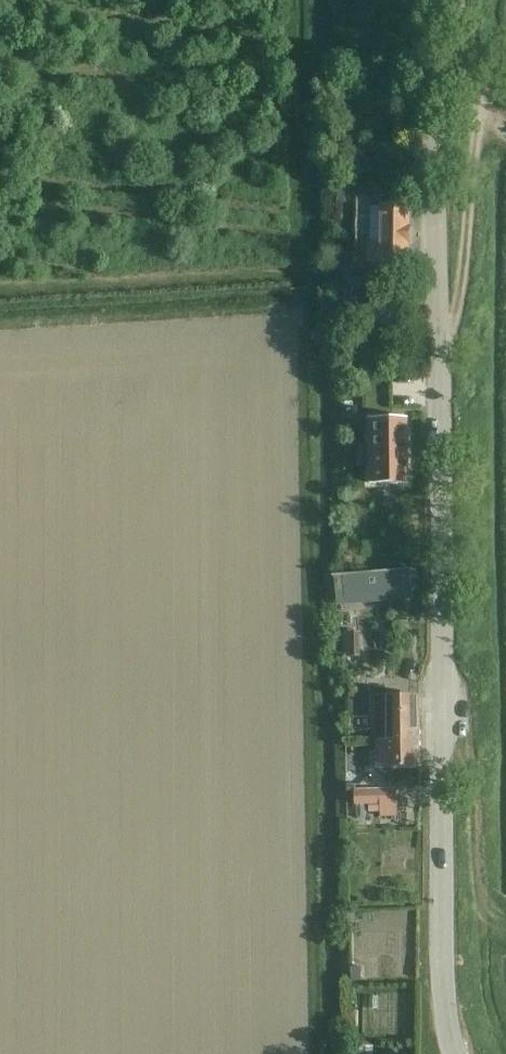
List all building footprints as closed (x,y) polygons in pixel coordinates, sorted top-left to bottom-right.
[(353,189),(335,189),(335,202),(353,202),(353,189)] [(365,262),(407,264),(408,206),(380,205),(379,243),(366,242),(365,262)] [(362,322),(397,323),(397,300),(362,300),(362,322)] [(406,418),(367,418),(367,483),(406,483),(406,418)] [(411,573),(334,581),(337,610),(414,602),(411,573)] [(398,630),(399,657),(418,657),(418,630),(398,630)] [(374,739),(419,739),(418,696),(374,696),(374,739)] [(419,739),(374,739),(374,768),(419,768),(419,739)] [(397,817),(396,789),(354,790),(355,806),(380,805),(380,818),(397,817)]
